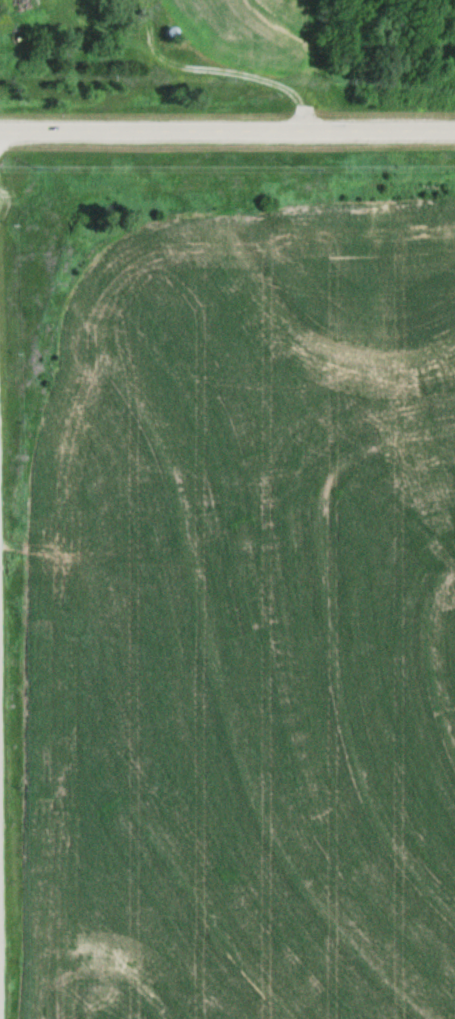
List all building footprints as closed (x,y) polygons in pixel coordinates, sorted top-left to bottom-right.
[(77,65),(76,47),(68,48),(69,65),(77,65)]
